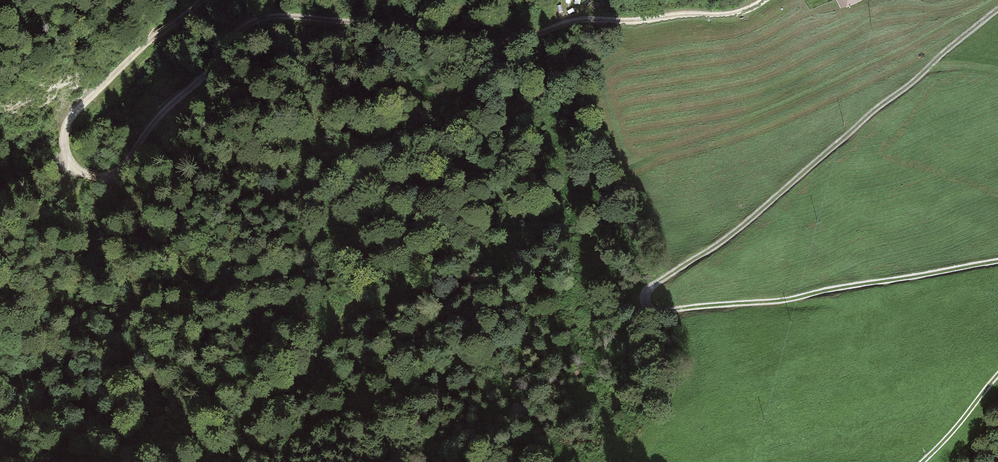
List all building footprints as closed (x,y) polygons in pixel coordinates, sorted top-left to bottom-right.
[(578,0),(572,0),(569,9),(574,11),(578,0)]
